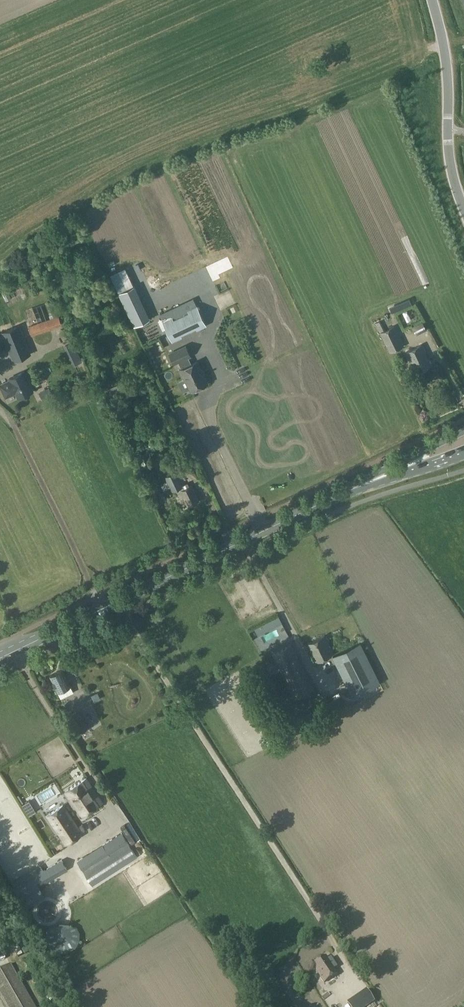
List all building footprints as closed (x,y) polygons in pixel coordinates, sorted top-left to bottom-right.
[(213,284),(215,291),(223,289),(221,282),(213,284)] [(141,301),(134,286),(118,293),(125,308),(141,301)] [(196,306),(162,323),(172,342),(181,338),(180,335),(195,328),(197,330),(205,325),(196,306)] [(399,324),(406,320),(401,310),(394,313),(399,324)] [(146,314),(138,315),(139,323),(148,322),(146,314)] [(50,328),(62,324),(58,316),(45,320),(30,326),(28,326),(32,336),(50,330),(50,328)] [(412,337),(423,333),(418,321),(407,325),(412,337)] [(143,342),(153,337),(148,324),(138,328),(143,342)] [(19,325),(1,332),(13,362),(31,354),(19,325)] [(403,346),(393,326),(380,332),(390,352),(403,346)] [(65,346),(72,362),(80,358),(73,343),(65,346)] [(431,365),(421,344),(406,352),(416,373),(431,365)] [(187,380),(192,391),(208,383),(197,362),(188,366),(185,359),(190,356),(186,346),(169,354),(174,364),(178,362),(182,369),(180,370),(185,381),(187,380)] [(149,368),(143,372),(149,382),(155,378),(149,368)] [(5,397),(15,392),(18,397),(32,391),(23,372),(9,378),(9,379),(10,378),(11,380),(0,385),(5,397)] [(108,398),(123,391),(120,384),(105,390),(108,398)] [(158,432),(170,427),(166,419),(155,423),(144,427),(148,436),(158,432)] [(152,464),(146,452),(134,458),(139,470),(146,484),(155,479),(149,465),(152,464)] [(176,471),(165,477),(172,492),(176,490),(180,498),(184,496),(187,505),(198,500),(192,485),(188,486),(187,483),(183,485),(176,471)] [(282,623),(279,616),(255,629),(258,635),(282,623)] [(324,635),(307,644),(315,662),(334,654),(324,635)] [(360,642),(332,656),(352,697),(380,683),(360,642)] [(291,645),(273,654),(294,697),(312,688),(291,645)] [(61,698),(73,693),(62,669),(50,675),(61,698)] [(78,710),(67,717),(78,734),(89,727),(78,710)] [(86,777),(66,791),(82,816),(100,805),(88,787),(91,785),(86,777)] [(63,804),(46,815),(66,845),(82,834),(63,804)] [(87,815),(90,825),(99,822),(96,812),(87,815)] [(121,832),(76,861),(92,886),(137,857),(121,832)] [(68,870),(62,859),(21,883),(27,894),(28,894),(68,870)] [(312,965),(317,971),(312,975),(316,982),(321,978),(324,982),(337,974),(334,969),(337,967),(331,958),(328,959),(326,956),(312,965)] [(0,970),(0,997),(6,1006),(35,1006),(10,964),(0,970)] [(352,1000),(357,1006),(366,1006),(374,1002),(366,991),(352,1000)]
